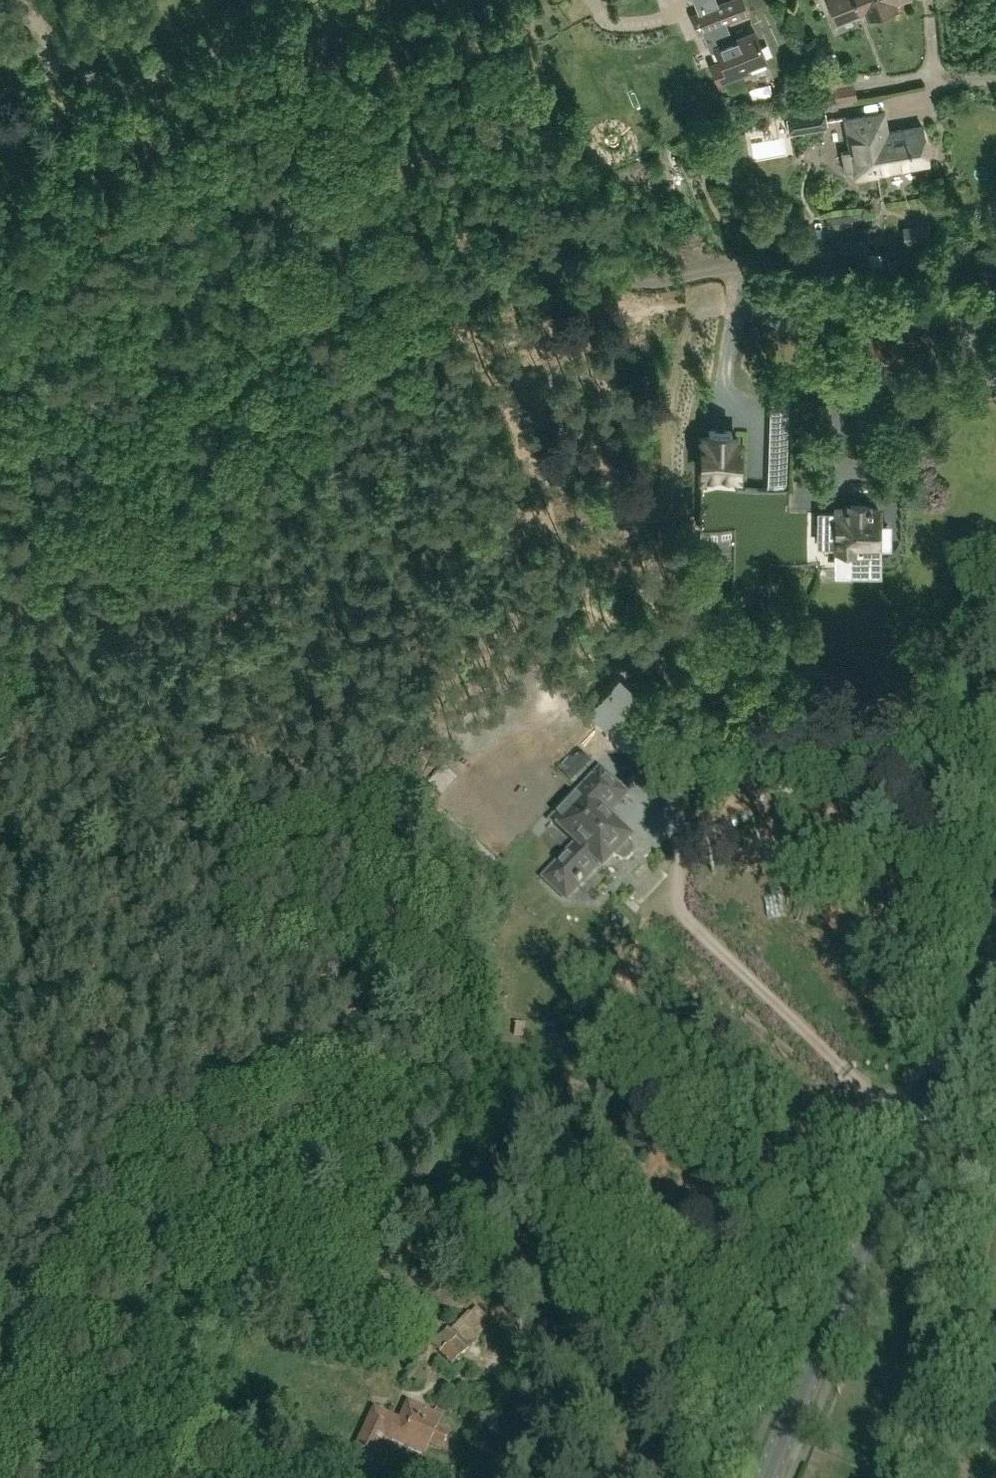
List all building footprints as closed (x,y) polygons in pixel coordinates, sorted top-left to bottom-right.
[(746,27),(724,36),(716,16),(739,8),(736,0),(712,0),(683,10),(689,26),(694,25),(701,45),(707,43),(712,57),(702,61),(708,77),(732,68),(731,65),(757,55),(746,27)] [(829,20),(858,11),(861,18),(889,9),(888,5),(901,0),(821,0),(829,20)] [(854,82),(828,87),(830,103),(857,98),(854,82)] [(788,134),(828,127),(823,103),(784,110),(788,134)] [(921,160),(915,123),(888,127),(885,109),(842,115),(847,149),(841,150),(844,170),(852,168),(853,178),(878,174),(877,167),(921,160)] [(851,210),(827,214),(829,226),(852,223),(851,210)] [(861,238),(861,249),(866,250),(866,262),(881,263),(881,251),(879,251),(879,239),(861,238)] [(787,519),(787,489),(737,488),(738,437),(730,437),(730,428),(708,428),(708,437),(701,437),(700,528),(733,528),(732,608),(768,609),(769,558),(818,559),(818,566),(876,567),(876,542),(886,542),(887,524),(877,524),(877,508),(870,508),(870,506),(866,506),(866,505),(850,504),(850,508),(837,507),(837,519),(787,519)] [(591,760),(580,749),(561,767),(572,779),(591,760)] [(601,814),(621,792),(600,772),(553,822),(578,846),(552,873),(572,892),(608,854),(614,859),(617,856),(620,859),(624,860),(628,859),(631,856),(632,852),(631,847),(628,844),(631,841),(601,814)] [(439,1353),(452,1366),(484,1334),(474,1323),(459,1338),(448,1327),(431,1344),(440,1352),(439,1353)] [(374,1410),(347,1469),(365,1477),(383,1438),(424,1456),(429,1445),(441,1450),(447,1436),(436,1431),(441,1420),(408,1405),(400,1422),(374,1410)]
